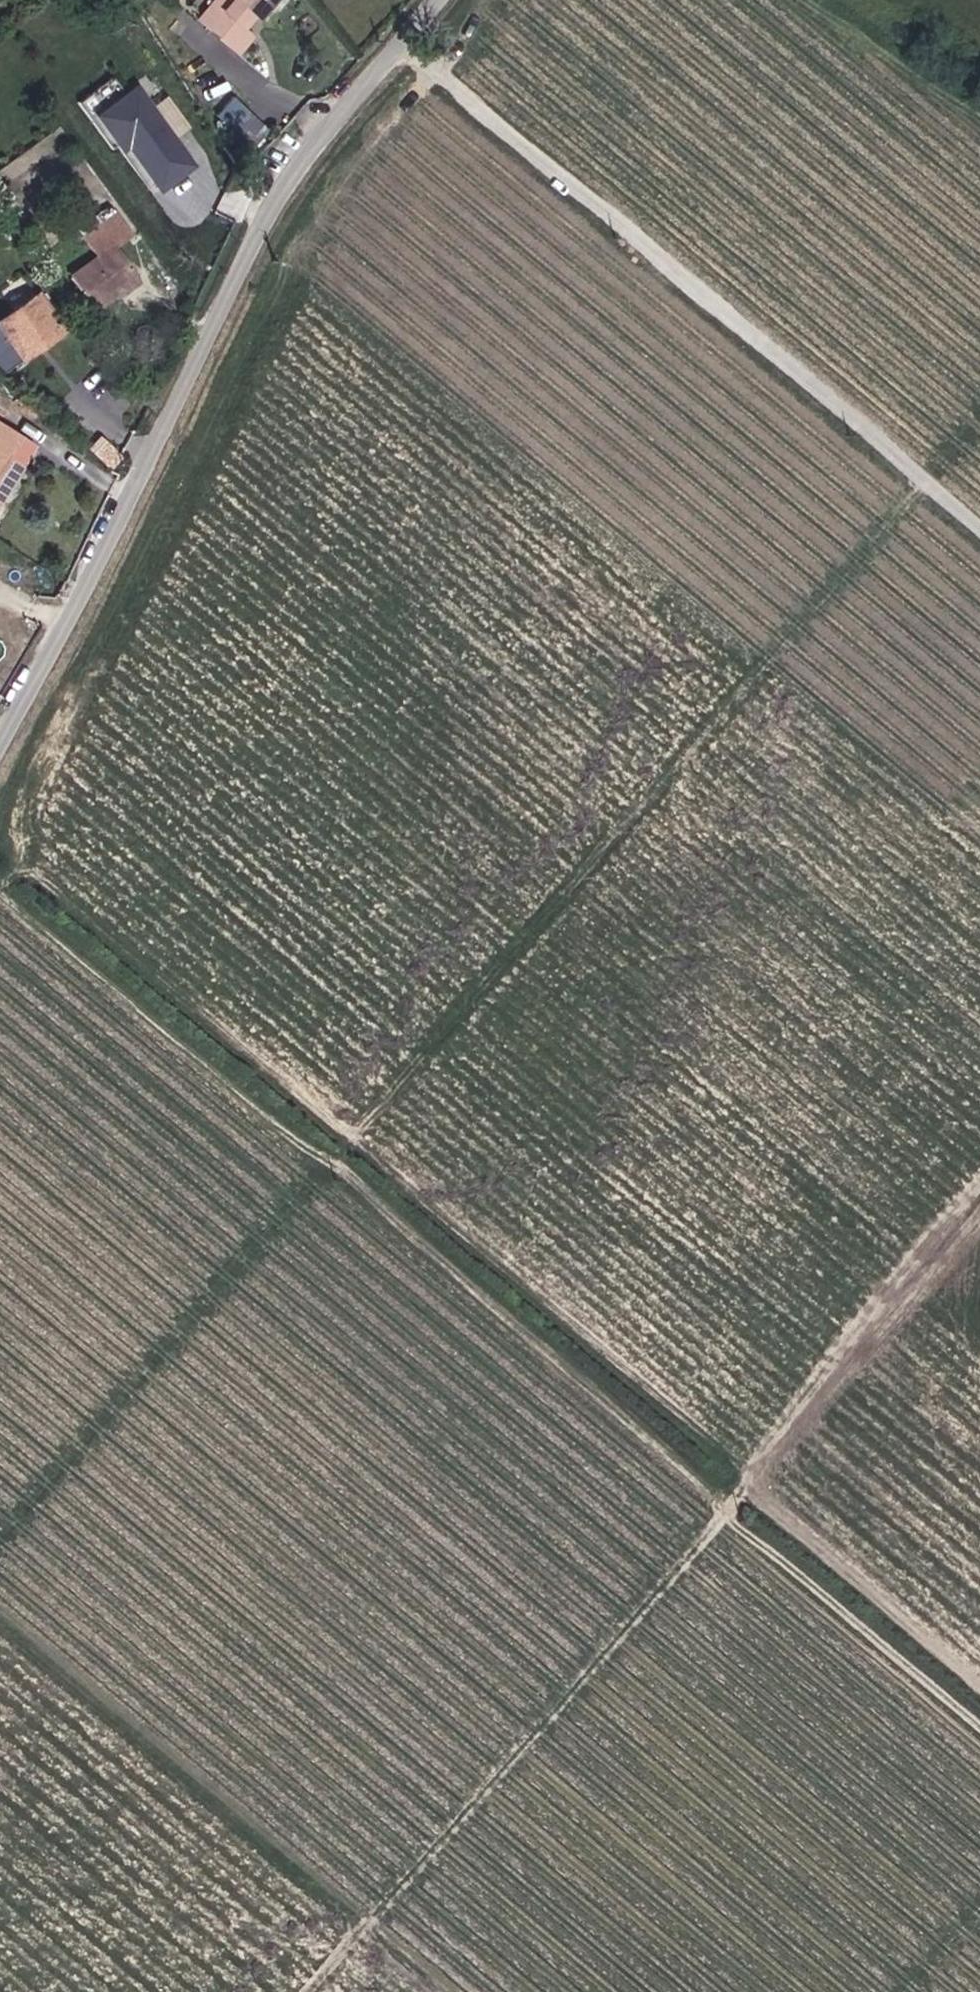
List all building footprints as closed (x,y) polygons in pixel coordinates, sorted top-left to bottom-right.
[(207,22),(242,54),(253,40),(243,29),(259,11),(268,18),(283,0),(227,0),(207,22)] [(150,113),(119,138),(163,193),(195,168),(150,113)] [(117,251),(134,237),(111,204),(73,228),(90,253),(65,269),(94,312),(137,282),(117,251)] [(66,330),(41,297),(2,326),(31,365),(49,353),(44,347),(66,330)] [(35,442),(0,423),(0,448),(25,462),(35,442)] [(0,507),(25,462),(0,448),(0,507)]
